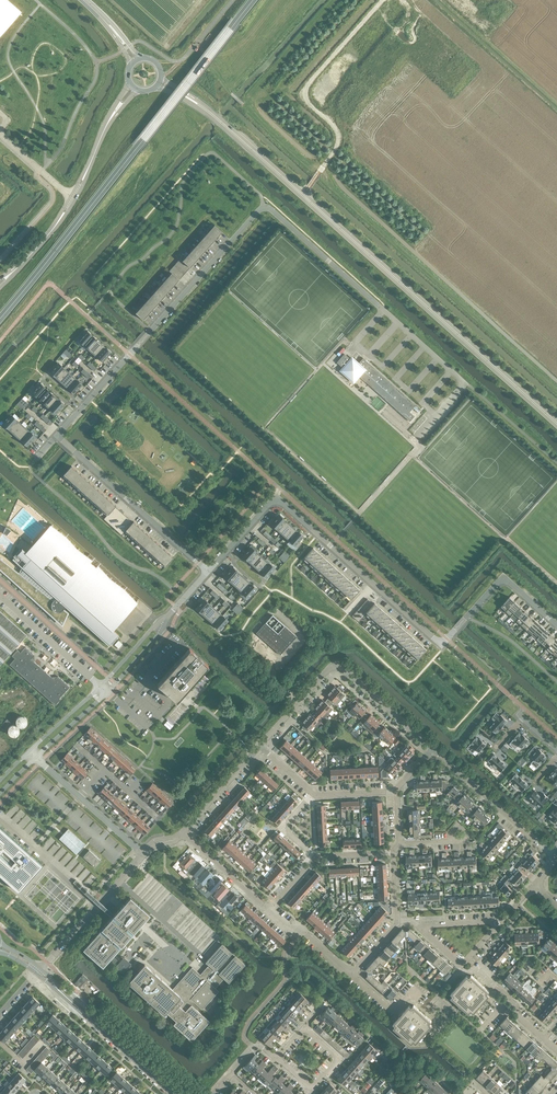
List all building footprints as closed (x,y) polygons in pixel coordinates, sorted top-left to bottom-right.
[(8,0),(0,0),(0,36),(21,12),(8,0)] [(222,232),(214,225),(182,260),(180,258),(174,266),(183,275),(222,232)] [(183,275),(174,266),(169,271),(171,273),(135,313),(143,320),(183,275)] [(82,335),(78,340),(84,345),(92,336),(91,335),(92,334),(88,331),(83,336),(82,335)] [(92,336),(84,345),(88,349),(97,340),(92,336)] [(97,340),(88,349),(93,353),(101,344),(97,340)] [(101,344),(93,353),(97,357),(105,348),(101,344)] [(69,346),(66,349),(71,354),(74,351),(69,346)] [(107,349),(105,348),(97,357),(105,364),(109,360),(106,357),(111,352),(107,348),(107,349)] [(66,349),(63,352),(69,358),(71,354),(66,349)] [(415,405),(363,358),(358,364),(352,358),(351,359),(344,354),(337,362),(343,368),(341,370),(353,382),(359,376),(410,421),(414,416),(409,412),(415,405)] [(64,368),(57,362),(54,366),(55,367),(50,373),(53,376),(54,376),(55,377),(64,368)] [(64,368),(55,377),(60,381),(68,372),(64,368)] [(68,372),(60,381),(64,385),(72,376),(68,372)] [(72,376),(64,385),(69,389),(77,380),(72,376)] [(77,380),(69,389),(70,390),(69,391),(73,394),(78,388),(81,391),(85,387),(77,380)] [(36,388),(33,386),(29,390),(37,397),(45,388),(42,385),(43,384),(41,383),(36,388)] [(45,388),(37,397),(42,401),(50,392),(45,388)] [(50,392),(42,401),(46,405),(54,396),(50,392)] [(54,396),(46,405),(51,409),(59,400),(54,396)] [(22,398),(19,401),(25,406),(28,403),(22,398)] [(59,400),(51,409),(58,416),(62,412),(59,409),(64,404),(61,400),(60,401),(59,400)] [(19,401),(16,405),(22,410),(25,406),(19,401)] [(16,419),(11,414),(7,419),(8,419),(3,425),(7,429),(7,428),(16,419)] [(21,424),(16,419),(7,428),(13,433),(21,424)] [(26,428),(21,424),(13,433),(17,437),(26,428)] [(31,433),(26,428),(17,437),(23,442),(31,433)] [(38,439),(31,433),(23,442),(22,443),(26,446),(31,441),(34,443),(38,439)] [(68,479),(76,470),(71,466),(63,474),(68,479)] [(76,470),(68,479),(72,483),(80,474),(76,470)] [(80,474),(72,483),(77,486),(85,478),(80,474)] [(85,478),(77,486),(81,490),(89,482),(85,478)] [(89,482),(81,490),(86,494),(94,486),(89,482)] [(94,486),(86,494),(90,498),(98,490),(94,486)] [(98,490),(90,498),(94,502),(102,493),(98,490)] [(102,493),(94,502),(99,506),(107,497),(102,493)] [(107,497),(99,506),(103,510),(111,501),(107,497)] [(116,505),(111,501),(103,510),(108,514),(115,506),(116,505)] [(132,522),(115,506),(108,514),(104,519),(122,535),(126,530),(125,530),(132,522)] [(276,529),(284,520),(283,519),(284,518),(280,514),(275,520),(272,517),(268,522),(276,529)] [(281,533),(289,524),(284,520),(276,529),(281,533)] [(130,534),(138,525),(133,521),(132,522),(125,530),(126,530),(130,534)] [(135,594),(89,553),(85,558),(77,550),(79,548),(78,548),(76,550),(64,538),(66,536),(65,536),(63,538),(51,527),(52,525),(52,524),(50,526),(50,527),(27,552),(22,548),(21,548),(22,549),(21,550),(19,549),(19,550),(14,556),(14,555),(13,556),(15,557),(13,559),(13,558),(12,558),(22,567),(20,573),(18,572),(14,579),(52,613),(54,610),(55,611),(57,612),(58,613),(59,613),(60,612),(60,611),(62,610),(64,608),(65,606),(71,612),(75,617),(76,616),(80,619),(80,620),(84,625),(85,624),(89,627),(89,628),(93,633),(94,632),(98,635),(102,641),(103,640),(109,645),(111,644),(112,644),(117,638),(118,637),(116,636),(118,635),(119,635),(112,629),(135,603),(137,601),(137,600),(135,602),(131,599),(134,595),(135,595),(135,594)] [(285,537),(293,528),(289,524),(281,533),(285,537)] [(138,525),(130,534),(134,538),(142,529),(138,525)] [(290,541),(298,532),(293,528),(285,537),(290,541)] [(142,529),(134,538),(139,542),(147,533),(142,529)] [(299,533),(298,532),(290,541),(298,548),(301,544),(298,541),(304,535),(300,532),(299,533)] [(147,533),(139,542),(143,546),(151,537),(147,533)] [(151,537),(143,546),(148,550),(155,541),(151,537)] [(265,543),(259,538),(257,540),(262,546),(265,543)] [(155,541),(148,550),(152,554),(160,545),(155,541)] [(160,545),(152,554),(156,558),(164,549),(160,545)] [(248,561),(256,552),(250,546),(246,550),(247,551),(242,557),(246,560),(247,559),(248,561)] [(313,547),(304,557),(310,562),(318,552),(313,547)] [(164,549),(156,558),(161,562),(169,553),(164,549)] [(285,551),(282,554),(287,559),(290,556),(285,551)] [(252,565),(260,556),(256,552),(248,561),(252,565)] [(315,567),(323,557),(318,552),(310,562),(315,567)] [(173,557),(169,553),(161,562),(165,566),(173,557)] [(287,559),(282,554),(279,557),(284,562),(287,559)] [(257,568),(265,559),(260,556),(252,565),(257,568)] [(320,571),(328,562),(323,557),(315,567),(320,571)] [(0,558),(0,566),(10,575),(13,568),(0,558)] [(261,572),(269,563),(265,559),(257,568),(261,572)] [(325,576),(334,566),(328,562),(320,571),(325,576)] [(274,574),(277,571),(269,563),(261,572),(262,574),(265,578),(271,572),(273,575),(274,574)] [(230,581),(238,572),(236,571),(237,570),(233,566),(228,572),(225,570),(222,574),(230,581)] [(330,580),(339,571),(334,566),(325,576),(330,580)] [(335,585),(344,575),(339,571),(330,580),(335,585)] [(234,585),(242,576),(238,572),(230,581),(234,585)] [(340,590),(349,580),(344,575),(335,585),(340,590)] [(238,589),(247,580),(242,576),(234,585),(238,589)] [(243,593),(251,584),(247,580),(238,589),(243,593)] [(345,594),(354,585),(349,580),(340,590),(345,594)] [(252,593),(257,587),(253,584),(252,585),(251,584),(243,593),(249,598),(253,594),(252,593)] [(360,589),(354,585),(345,594),(351,599),(343,608),(345,609),(360,592),(358,591),(360,589)] [(209,604),(201,597),(198,601),(200,603),(195,609),(199,612),(200,612),(201,613),(209,604)] [(510,597),(499,609),(505,613),(507,611),(515,601),(510,597)] [(371,617),(380,608),(374,603),(373,604),(367,599),(352,616),(358,621),(366,612),(371,617)] [(515,601),(506,611),(511,616),(520,606),(515,601)] [(238,603),(235,606),(241,611),(244,608),(238,603)] [(206,617),(214,608),(209,604),(201,613),(206,617)] [(241,611),(235,606),(232,609),(238,615),(241,611)] [(520,606),(511,616),(516,621),(517,620),(525,610),(520,606)] [(210,621),(218,612),(214,608),(206,617),(210,621)] [(376,622),(385,612),(380,608),(371,617),(376,622)] [(517,620),(522,625),(530,615),(525,610),(517,620)] [(27,634),(0,611),(0,664),(27,634)] [(214,625),(222,616),(218,612),(210,621),(214,625)] [(381,626),(390,617),(385,612),(376,622),(381,626)] [(280,654),(296,636),(272,615),(256,633),(280,654)] [(530,615),(522,625),(527,630),(535,620),(530,615)] [(225,625),(229,621),(222,616),(214,625),(216,626),(215,627),(219,630),(224,624),(225,625)] [(387,631),(395,621),(390,617),(381,626),(387,631)] [(535,620),(527,630),(532,634),(541,624),(535,620)] [(392,636),(400,626),(395,621),(387,631),(392,636)] [(541,624),(532,634),(537,639),(546,629),(541,624)] [(397,640),(406,631),(400,626),(392,636),(397,640)] [(546,629),(537,639),(542,643),(551,634),(546,629)] [(402,645),(411,635),(406,631),(397,640),(402,645)] [(551,634),(542,643),(547,648),(556,638),(551,634)] [(407,649),(416,640),(411,635),(402,645),(407,649)] [(552,653),(556,647),(556,639),(556,638),(547,648),(552,653)] [(412,654),(421,644),(416,640),(407,649),(412,654)] [(418,659),(426,649),(421,644),(412,654),(418,659)] [(70,686),(58,676),(54,680),(31,659),(35,655),(26,647),(20,652),(17,650),(12,656),(15,658),(9,664),(55,705),(60,699),(59,698),(70,686)] [(208,665),(189,648),(157,684),(175,699),(182,691),(184,692),(208,665)] [(334,686),(330,691),(341,700),(345,696),(341,693),(343,690),(338,686),(336,688),(334,686)] [(341,700),(330,691),(326,695),(328,697),(326,700),(331,704),(333,702),(337,705),(341,700)] [(21,697),(13,708),(19,713),(28,703),(21,697)] [(332,709),(329,706),(331,704),(326,700),(324,702),(322,700),(317,704),(328,714),(332,709)] [(345,710),(352,716),(355,714),(361,706),(356,702),(354,704),(352,702),(345,710)] [(328,714),(317,704),(313,709),(316,711),(314,713),(322,721),(328,714)] [(366,710),(361,706),(355,714),(359,717),(360,717),(362,719),(366,715),(364,712),(366,710)] [(491,717),(495,721),(489,727),(496,733),(499,730),(500,730),(505,724),(504,724),(508,721),(501,714),(500,715),(496,712),(491,717)] [(21,731),(20,729),(29,722),(23,713),(15,719),(17,722),(7,728),(13,737),(21,731)] [(322,721),(314,713),(312,716),(309,714),(305,718),(313,725),(316,728),(322,721)] [(368,717),(366,715),(362,719),(359,722),(366,729),(375,718),(370,714),(368,717)] [(313,725),(305,718),(301,723),(304,725),(302,727),(306,732),(309,729),(309,730),(313,725)] [(379,722),(375,718),(366,729),(373,735),(380,727),(377,725),(379,722)] [(5,728),(10,722),(7,719),(1,725),(5,728)] [(168,720),(164,724),(169,730),(174,725),(168,720)] [(84,734),(88,738),(95,731),(90,727),(84,734)] [(382,729),(380,727),(373,735),(375,737),(381,737),(382,738),(389,731),(384,727),(382,729)] [(336,734),(330,729),(328,731),(331,734),(328,737),(332,740),(336,734)] [(87,740),(91,744),(92,742),(99,735),(95,731),(88,738),(87,740)] [(393,735),(389,731),(382,738),(389,744),(394,739),(391,737),(393,735)] [(514,739),(509,744),(515,749),(518,745),(522,748),(529,740),(528,739),(528,738),(527,736),(525,736),(522,734),(521,735),(519,732),(514,738),(514,739)] [(92,742),(97,745),(103,738),(99,735),(92,742)] [(473,753),(476,750),(479,752),(486,744),(486,743),(486,742),(484,741),(483,741),(480,738),(479,739),(476,737),(471,742),(471,743),(467,748),(473,753)] [(97,745),(101,749),(107,742),(103,738),(97,745)] [(283,753),(290,744),(285,740),(279,748),(282,750),(281,751),(283,753)] [(101,749),(105,753),(111,746),(107,742),(101,749)] [(409,757),(413,753),(411,751),(413,748),(408,743),(401,750),(409,757)] [(290,744),(283,753),(284,754),(285,753),(288,756),(294,748),(290,744)] [(105,753),(109,756),(115,750),(111,746),(105,753)] [(294,748),(288,756),(291,758),(290,759),(292,761),(299,752),(294,748)] [(531,757),(534,760),(531,763),(537,768),(541,763),(542,763),(547,758),(544,755),(545,754),(542,752),(542,750),(541,749),(539,749),(538,748),(531,757)] [(109,757),(113,760),(119,753),(115,750),(109,756),(109,757)] [(393,755),(396,758),(401,762),(403,760),(405,762),(409,757),(401,750),(400,752),(396,751),(393,755)] [(69,751),(61,760),(65,764),(71,757),(73,755),(69,751)] [(299,752),(292,761),(293,762),(294,761),(297,763),(303,756),(299,752)] [(112,762),(116,766),(117,764),(124,757),(119,753),(113,760),(112,762)] [(495,770),(497,768),(501,772),(507,765),(503,762),(498,757),(494,754),(488,761),(492,764),(490,766),(495,770)] [(303,756),(297,763),(300,766),(299,767),(300,768),(308,760),(303,756)] [(71,757),(65,764),(69,767),(75,761),(71,757)] [(117,764),(122,768),(128,761),(124,757),(117,764)] [(386,761),(389,764),(397,771),(401,767),(399,765),(399,764),(401,762),(396,758),(394,760),(392,757),(390,757),(386,761)] [(526,760),(522,757),(517,763),(520,766),(526,760)] [(308,760),(300,768),(302,770),(303,769),(306,771),(312,764),(308,760)] [(75,761),(69,767),(73,771),(80,764),(75,761)] [(122,768),(126,771),(132,764),(128,761),(122,768)] [(84,768),(80,764),(73,771),(78,775),(84,768)] [(124,773),(128,777),(136,768),(132,764),(126,771),(124,773)] [(312,764),(306,771),(309,774),(308,775),(309,776),(316,768),(312,764)] [(397,771),(389,764),(385,768),(384,767),(380,771),(380,777),(387,777),(387,773),(388,773),(389,772),(393,776),(397,771)] [(556,767),(552,773),(547,778),(556,786),(556,767)] [(88,772),(84,768),(78,775),(82,779),(88,772)] [(316,768),(309,776),(311,778),(312,777),(315,779),(321,772),(316,768)] [(254,775),(259,779),(265,773),(260,769),(254,775)] [(265,773),(259,779),(263,783),(269,777),(265,773)] [(517,790),(519,788),(522,791),(528,784),(525,781),(520,776),(519,776),(516,773),(510,780),(514,783),(512,785),(517,790)] [(269,777),(263,783),(268,787),(273,781),(269,777)] [(442,779),(436,779),(436,790),(436,791),(442,791),(450,783),(447,780),(442,780),(442,779)] [(273,781),(268,787),(272,791),(278,785),(273,781)] [(146,790),(150,793),(156,786),(152,783),(146,790)] [(454,786),(450,783),(442,791),(446,795),(451,799),(454,801),(459,795),(456,793),(459,790),(458,788),(458,787),(457,785),(456,785),(455,786),(454,785),(454,786)] [(98,793),(102,797),(109,790),(104,786),(98,793)] [(150,793),(155,797),(161,790),(156,786),(150,793)] [(250,793),(244,787),(240,792),(246,797),(250,793)] [(102,797),(106,801),(113,794),(109,790),(102,797)] [(155,797),(159,801),(165,794),(161,790),(155,797)] [(541,796),(535,791),(533,793),(532,792),(528,796),(532,800),(531,801),(536,805),(537,804),(540,807),(548,798),(543,793),(541,796)] [(246,797),(240,792),(236,796),(242,802),(246,797)] [(106,801),(111,805),(117,798),(113,794),(106,801)] [(163,805),(169,798),(165,794),(159,801),(163,805)] [(461,798),(459,795),(454,801),(456,804),(461,808),(469,799),(470,797),(467,795),(466,795),(466,796),(464,794),(461,798)] [(115,808),(123,799),(119,796),(117,798),(111,805),(115,808)] [(242,802),(236,796),(232,800),(238,806),(242,802)] [(290,796),(286,801),(293,806),(297,802),(290,796)] [(470,797),(469,799),(461,808),(466,812),(468,814),(473,809),(471,806),(474,803),(473,802),(473,801),(473,800),(470,797)] [(169,798),(163,805),(167,809),(173,802),(169,798)] [(115,808),(119,812),(125,805),(127,803),(123,799),(115,808)] [(238,806),(232,800),(228,805),(234,810),(238,806)] [(293,806),(286,801),(282,805),(289,811),(293,806)] [(119,812),(123,816),(129,809),(125,805),(119,812)] [(234,810),(228,805),(224,809),(230,815),(234,810)] [(289,811),(282,805),(279,810),(285,815),(289,811)] [(549,815),(552,818),(551,819),(556,823),(556,822),(556,805),(549,815)] [(418,809),(409,810),(407,810),(408,816),(420,816),(420,809),(426,809),(425,806),(418,806),(418,809)] [(127,819),(133,813),(135,811),(131,807),(129,809),(123,816),(127,819)] [(479,807),(476,811),(473,809),(468,814),(476,821),(484,812),(485,811),(482,808),(481,808),(480,809),(479,807)] [(230,815),(224,809),(220,814),(226,819),(230,815)] [(285,815),(279,810),(275,814),(281,820),(285,815)] [(489,816),(484,812),(476,821),(483,827),(488,822),(490,819),(488,817),(489,816)] [(127,819),(131,823),(138,816),(133,813),(127,819)] [(226,819),(220,814),(216,818),(223,824),(226,819)] [(281,820),(275,814),(271,819),(277,824),(281,820)] [(131,823),(136,827),(142,820),(138,816),(131,823)] [(223,824),(216,818),(212,823),(219,828),(223,824)] [(146,824),(142,820),(136,827),(140,831),(146,824)] [(499,822),(495,826),(496,827),(494,830),(506,840),(510,836),(510,835),(511,833),(508,830),(506,832),(506,831),(507,830),(499,822)] [(219,828),(212,823),(208,827),(215,833),(219,828)] [(144,835),(150,828),(146,824),(140,831),(144,835)] [(43,865),(0,826),(0,875),(17,890),(18,891),(19,891),(21,890),(21,889),(43,865)] [(215,833),(208,827),(204,832),(211,837),(215,833)] [(421,828),(409,829),(409,836),(420,835),(420,838),(432,838),(431,834),(426,834),(426,835),(421,835),(421,828)] [(85,844),(68,829),(59,838),(76,854),(85,844)] [(506,840),(494,830),(491,833),(490,832),(489,833),(492,836),(493,834),(495,836),(493,837),(502,845),(506,840)] [(272,839),(277,844),(282,837),(278,833),(272,839)] [(287,841),(282,837),(277,844),(281,847),(287,841)] [(502,845),(493,837),(489,842),(498,850),(502,845)] [(229,841),(222,848),(227,852),(233,845),(229,841)] [(291,845),(287,841),(281,847),(286,851),(291,845)] [(498,850),(489,842),(485,847),(493,854),(498,850)] [(233,845),(227,852),(231,856),(238,849),(233,845)] [(295,849),(291,845),(286,851),(290,855),(295,849)] [(537,851),(531,845),(527,850),(529,851),(524,856),(527,859),(536,867),(540,862),(533,855),(537,851)] [(493,854),(485,847),(480,851),(488,858),(490,859),(493,854)] [(238,849),(231,856),(236,860),(242,852),(238,849)] [(300,853),(295,849),(290,855),(295,859),(300,853)] [(100,860),(89,850),(83,856),(95,867),(100,860)] [(242,852),(236,860),(240,864),(247,856),(242,852)] [(184,859),(179,864),(182,867),(183,865),(186,868),(194,859),(189,854),(185,858),(184,856),(182,858),(184,859)] [(247,856),(240,864),(245,867),(251,860),(247,856)] [(519,860),(516,862),(521,867),(524,864),(532,872),(536,867),(527,859),(523,863),(519,860)] [(251,860),(245,867),(249,872),(256,864),(251,860)] [(198,862),(189,872),(195,877),(204,867),(198,862)] [(519,869),(521,867),(516,862),(514,865),(516,866),(511,871),(514,873),(523,881),(527,877),(519,869)] [(284,871),(277,864),(273,869),(280,875),(284,871)] [(280,875),(273,869),(269,873),(276,880),(280,875)] [(207,870),(198,881),(203,885),(212,875),(207,870)] [(256,880),(258,878),(251,872),(248,875),(251,878),(254,881),(255,879),(256,880)] [(316,872),(311,876),(318,882),(322,877),(316,872)] [(276,880),(269,873),(265,878),(273,884),(276,880)] [(505,874),(503,877),(508,882),(511,879),(519,886),(523,881),(514,873),(510,878),(505,874)] [(318,882),(311,876),(307,881),(314,886),(318,882)] [(218,877),(207,889),(211,892),(222,881),(218,877)] [(508,882),(503,877),(501,880),(505,883),(501,888),(510,896),(514,891),(506,884),(508,882)] [(273,884),(265,878),(261,882),(269,889),(273,884)] [(314,886),(307,881),(304,885),(310,891),(314,886)] [(223,884),(213,894),(219,901),(229,889),(223,884)] [(310,891),(304,885),(300,889),(306,895),(310,891)] [(306,895),(300,889),(296,894),(302,899),(306,895)] [(225,900),(231,905),(238,896),(233,892),(225,900)] [(302,899),(296,894),(292,898),(298,904),(302,899)] [(114,914),(83,949),(85,951),(101,965),(103,967),(109,959),(116,965),(115,966),(123,972),(128,966),(137,974),(138,972),(130,965),(131,963),(124,956),(119,961),(113,955),(134,931),(150,914),(146,911),(141,906),(138,904),(130,896),(114,914)] [(455,897),(448,897),(445,898),(446,905),(449,905),(449,910),(455,909),(455,897)] [(298,904),(292,898),(288,903),(294,908),(298,904)] [(244,915),(250,908),(246,905),(245,904),(240,910),(244,915)] [(380,906),(376,910),(384,917),(388,912),(380,906)] [(250,908),(244,915),(249,918),(254,912),(253,911),(250,908)] [(384,917),(376,910),(372,915),(380,921),(384,917)] [(234,921),(238,916),(234,912),(230,917),(234,921)] [(254,912),(249,918),(253,922),(259,916),(255,913),(254,912)] [(312,912),(306,919),(310,923),(317,916),(312,912)] [(380,921),(372,915),(368,919),(376,926),(380,921)] [(259,916),(253,922),(257,926),(263,920),(262,919),(259,916)] [(317,916),(310,923),(315,927),(321,920),(317,916)] [(376,926),(368,919),(365,924),(372,930),(376,926)] [(263,920),(257,926),(262,930),(267,924),(264,921),(263,920)] [(321,920),(315,927),(319,931),(325,924),(321,920)] [(267,924),(262,930),(266,934),(272,928),(271,927),(267,924)] [(325,924),(319,931),(323,935),(330,928),(325,924)] [(372,930),(365,924),(361,928),(368,935),(372,930)] [(272,928),(266,934),(271,938),(276,932),(273,929),(272,928)] [(330,928),(323,935),(328,939),(334,932),(330,928)] [(368,935),(361,928),(357,932),(364,939),(368,935)] [(403,929),(402,929),(392,941),(398,946),(402,943),(400,941),(402,939),(406,941),(405,934),(406,934),(406,931),(405,931),(403,929)] [(410,929),(408,931),(408,941),(409,940),(412,942),(416,945),(422,939),(410,929)] [(537,932),(534,933),(533,933),(533,943),(539,943),(539,932),(544,932),(544,929),(537,929),(537,932)] [(280,935),(276,932),(271,938),(275,942),(281,936),(280,935)] [(364,939),(357,932),(353,937),(360,943),(364,939)] [(282,937),(281,936),(275,942),(280,946),(285,940),(282,937)] [(547,941),(543,946),(541,948),(545,952),(554,942),(555,943),(556,941),(556,940),(556,938),(553,941),(550,938),(549,938),(548,936),(545,939),(547,941)] [(360,943),(353,937),(349,941),(356,948),(360,943)] [(506,940),(503,937),(501,939),(504,941),(502,944),(501,945),(509,952),(513,947),(505,940),(506,940)] [(422,939),(416,945),(415,947),(419,951),(427,942),(425,940),(424,941),(422,939)] [(356,948),(349,941),(345,946),(352,952),(356,948)] [(398,946),(392,941),(390,943),(389,942),(387,944),(396,952),(400,948),(398,946)] [(427,942),(419,951),(424,955),(431,947),(428,944),(429,943),(427,942)] [(501,945),(502,944),(499,942),(497,944),(500,946),(498,949),(497,949),(505,956),(509,952),(501,945)] [(545,952),(548,950),(552,953),(556,948),(556,944),(555,943),(554,942),(545,952)] [(137,974),(128,983),(165,1015),(167,1013),(176,1021),(173,1024),(192,1041),(210,1021),(199,1012),(202,1009),(219,991),(215,988),(224,978),(229,983),(245,964),(222,944),(206,962),(209,965),(200,974),(192,967),(173,989),(145,964),(137,974)] [(396,952),(387,944),(386,946),(387,947),(384,950),(392,957),(396,952)] [(352,952),(345,946),(341,950),(348,957),(352,952)] [(497,949),(498,949),(495,946),(493,948),(496,950),(494,953),(493,954),(501,961),(505,956),(497,949)] [(431,947),(424,955),(428,959),(436,950),(434,948),(433,949),(431,947)] [(392,957),(384,950),(382,952),(381,951),(379,953),(388,961),(392,957)] [(436,950),(428,959),(433,963),(440,955),(437,952),(438,951),(436,950)] [(493,954),(494,953),(491,951),(490,952),(492,955),(489,958),(497,965),(501,961),(493,954)] [(388,961),(379,953),(378,955),(379,956),(376,959),(382,964),(384,965),(388,961)] [(440,955),(433,963),(437,967),(445,958),(443,956),(442,957),(440,955)] [(445,958),(437,967),(441,971),(448,963),(446,960),(447,959),(445,958)] [(366,977),(378,988),(383,981),(380,978),(379,980),(376,978),(378,975),(378,971),(375,969),(378,966),(379,968),(382,964),(376,959),(366,970),(368,972),(368,975),(366,977)] [(448,963),(441,971),(446,975),(454,966),(452,964),(451,965),(448,963)] [(503,980),(508,984),(517,974),(515,973),(513,975),(511,976),(509,974),(503,980)] [(82,974),(74,983),(80,987),(88,979),(82,974)] [(517,974),(508,984),(512,988),(519,980),(517,978),(519,976),(517,974)] [(489,991),(478,980),(471,975),(470,976),(469,976),(467,975),(451,993),(452,994),(453,996),(451,997),(459,1004),(458,1005),(461,1008),(461,1007),(469,1013),(471,1012),(472,1012),(473,1013),(490,995),(488,994),(488,992),(489,991)] [(385,980),(383,981),(378,988),(380,990),(379,991),(381,993),(389,984),(385,980)] [(519,980),(512,988),(516,992),(525,982),(524,980),(522,983),(519,980)] [(525,982),(516,992),(521,996),(528,989),(528,988),(527,990),(522,986),(523,985),(525,986),(527,984),(525,982)] [(389,984),(381,993),(383,995),(384,994),(387,996),(394,988),(389,984)] [(394,988),(387,996),(389,998),(388,999),(390,1001),(400,990),(396,986),(394,988)] [(528,989),(521,996),(525,1000),(536,988),(534,987),(530,991),(528,989)] [(536,988),(525,1000),(530,1004),(536,998),(533,995),(538,990),(536,988)] [(300,993),(296,998),(304,1005),(306,1002),(310,1005),(311,1003),(300,993)] [(32,996),(28,1001),(35,1007),(40,1002),(32,996)] [(296,998),(294,996),(290,1000),(292,1002),(303,1012),(305,1010),(302,1007),(304,1005),(296,998)] [(555,998),(553,996),(549,1001),(556,1008),(556,1000),(555,998)] [(35,1007),(28,1001),(23,1006),(31,1012),(35,1007)] [(549,1001),(545,1005),(547,1007),(554,1013),(556,1009),(556,1008),(549,1001)] [(292,1002),(288,1007),(296,1014),(298,1011),(302,1014),(303,1012),(292,1002)] [(409,1005),(404,1010),(393,1023),(393,1027),(401,1034),(400,1035),(403,1037),(404,1036),(412,1043),(416,1043),(423,1036),(426,1033),(425,1033),(432,1025),(430,1023),(430,1022),(432,1021),(414,1004),(412,1006),(411,1006),(409,1005)] [(31,1012),(23,1006),(19,1011),(26,1017),(31,1012)] [(288,1007),(284,1011),(296,1021),(297,1019),(294,1016),(296,1014),(288,1007)] [(328,1007),(322,1014),(321,1013),(318,1015),(324,1020),(333,1011),(328,1007)] [(554,1013),(547,1007),(543,1011),(550,1017),(554,1013)] [(284,1011),(282,1009),(278,1014),(281,1016),(288,1022),(290,1020),(294,1023),(296,1021),(284,1011)] [(550,1017),(543,1011),(541,1010),(537,1014),(546,1022),(550,1017)] [(26,1017),(19,1011),(15,1016),(22,1022),(26,1017)] [(330,1022),(337,1015),(333,1011),(324,1020),(328,1024),(330,1022)] [(57,1018),(52,1014),(46,1021),(51,1026),(57,1018)] [(337,1015),(330,1022),(335,1026),(341,1019),(337,1015)] [(508,1015),(500,1024),(505,1028),(512,1021),(509,1018),(510,1017),(508,1015)] [(22,1022),(15,1016),(10,1020),(18,1027),(22,1022)] [(281,1016),(277,1020),(288,1030),(289,1028),(286,1025),(288,1022),(281,1016)] [(62,1023),(57,1018),(51,1026),(56,1030),(62,1023)] [(277,1020),(274,1018),(270,1022),(280,1031),(282,1029),(286,1032),(288,1030),(277,1020)] [(341,1019),(335,1026),(339,1030),(346,1022),(341,1019)] [(18,1027),(10,1020),(6,1025),(13,1032),(18,1027)] [(512,1021),(505,1028),(509,1032),(517,1024),(515,1022),(514,1023),(512,1021)] [(280,1031),(270,1022),(266,1027),(280,1039),(281,1037),(278,1034),(280,1031)] [(346,1022),(339,1030),(342,1032),(340,1035),(341,1036),(350,1026),(346,1022)] [(67,1027),(62,1023),(56,1030),(61,1034),(67,1027)] [(517,1024),(509,1032),(514,1036),(521,1029),(518,1026),(519,1025),(517,1024)] [(13,1032),(6,1025),(1,1030),(9,1037),(13,1032)] [(352,1025),(350,1026),(341,1036),(343,1038),(346,1040),(355,1030),(353,1029),(354,1027),(352,1025)] [(72,1032),(67,1027),(61,1034),(66,1039),(72,1032)] [(280,1039),(266,1027),(262,1031),(272,1040),(274,1038),(278,1041),(280,1039)] [(521,1029),(514,1036),(518,1040),(526,1032),(524,1030),(523,1031),(521,1029)] [(1,1030),(0,1032),(0,1038),(4,1042),(9,1037),(1,1030)] [(355,1030),(346,1040),(349,1043),(351,1044),(361,1032),(359,1031),(358,1031),(359,1031),(357,1033),(355,1030)] [(258,1036),(263,1040),(261,1041),(264,1044),(266,1042),(272,1048),(274,1046),(270,1042),(272,1040),(262,1031),(262,1032),(258,1036)] [(77,1036),(72,1032),(66,1039),(70,1043),(77,1036)] [(361,1032),(351,1044),(352,1045),(352,1046),(354,1048),(355,1048),(364,1038),(361,1036),(362,1035),(363,1035),(363,1034),(361,1032)] [(526,1032),(518,1040),(522,1044),(529,1037),(527,1034),(528,1033),(526,1032)] [(82,1040),(77,1036),(70,1043),(75,1048),(82,1040)] [(529,1037),(522,1044),(527,1048),(535,1039),(533,1038),(532,1039),(529,1037)] [(535,1039),(527,1048),(531,1052),(538,1045),(536,1042),(537,1041),(535,1039)] [(87,1045),(82,1040),(75,1048),(80,1052),(87,1045)] [(376,1054),(378,1052),(369,1043),(365,1048),(376,1058),(377,1058),(378,1057),(376,1054)] [(92,1049),(87,1045),(80,1052),(85,1056),(92,1049)] [(538,1045),(531,1052),(536,1056),(544,1047),(542,1046),(541,1047),(538,1045)] [(544,1047),(536,1056),(540,1060),(542,1059),(541,1059),(547,1052),(545,1050),(546,1049),(544,1047)] [(376,1058),(365,1048),(361,1052),(368,1059),(370,1060),(373,1058),(374,1059),(376,1058)] [(96,1053),(92,1049),(85,1056),(90,1061),(96,1053)] [(342,1054),(343,1055),(346,1058),(350,1054),(345,1050),(342,1054)] [(368,1059),(361,1052),(359,1054),(357,1053),(355,1055),(368,1066),(370,1065),(366,1061),(368,1059)] [(547,1052),(541,1059),(542,1059),(546,1063),(548,1062),(549,1063),(547,1065),(547,1069),(547,1070),(545,1072),(545,1073),(543,1076),(542,1076),(549,1082),(556,1073),(556,1067),(556,1065),(556,1061),(547,1052)] [(101,1058),(96,1053),(90,1061),(95,1065),(101,1058)] [(245,1065),(250,1069),(256,1062),(254,1060),(257,1056),(255,1054),(245,1065)] [(368,1066),(355,1055),(353,1057),(355,1059),(353,1061),(360,1067),(363,1065),(366,1068),(368,1066)] [(106,1062),(101,1058),(95,1065),(100,1069),(106,1062)] [(256,1062),(250,1069),(254,1073),(264,1062),(262,1060),(259,1064),(256,1062)] [(360,1067),(353,1061),(349,1065),(360,1075),(362,1073),(358,1070),(360,1067)] [(35,1068),(34,1069),(40,1074),(46,1066),(41,1062),(39,1064),(37,1066),(35,1068)] [(111,1067),(106,1062),(100,1069),(105,1074),(111,1067)] [(264,1062),(254,1073),(259,1077),(265,1070),(263,1068),(266,1064),(264,1062)] [(360,1075),(349,1065),(345,1070),(352,1076),(355,1078),(357,1076),(359,1078),(361,1076),(360,1075)] [(46,1066),(40,1074),(44,1078),(51,1071),(46,1066)] [(265,1070),(259,1077),(263,1081),(273,1070),(271,1068),(267,1072),(265,1070)] [(273,1070),(263,1081),(267,1085),(269,1084),(274,1078),(271,1075),(275,1072),(273,1070)] [(350,1079),(352,1076),(345,1070),(341,1074),(352,1084),(354,1082),(351,1080),(350,1079)] [(478,1081),(480,1083),(488,1074),(483,1070),(476,1077),(479,1080),(478,1081)] [(51,1071),(44,1078),(49,1082),(56,1075),(51,1071)] [(109,1078),(114,1083),(121,1076),(116,1071),(109,1078)] [(18,1072),(14,1077),(21,1084),(26,1079),(18,1072)] [(426,1072),(419,1080),(424,1084),(431,1077),(426,1072)] [(352,1084),(341,1074),(337,1079),(344,1085),(347,1082),(348,1083),(351,1086),(352,1084),(353,1085),(352,1084)] [(488,1074),(480,1083),(482,1084),(483,1083),(486,1085),(492,1078),(488,1074)] [(49,1082),(54,1087),(61,1079),(56,1075),(49,1082)] [(275,1076),(274,1078),(269,1084),(273,1088),(283,1077),(281,1075),(277,1079),(275,1076)] [(541,1075),(537,1079),(546,1087),(547,1086),(546,1085),(549,1082),(542,1076),(543,1076),(541,1075)] [(126,1080),(121,1076),(114,1083),(119,1087),(126,1080)] [(14,1077),(9,1082),(17,1089),(21,1084),(14,1077)] [(283,1077),(273,1088),(277,1092),(284,1084),(281,1082),(285,1078),(283,1077)] [(431,1077),(424,1084),(428,1088),(435,1081),(431,1077)] [(492,1078),(486,1085),(488,1088),(487,1089),(489,1091),(497,1082),(492,1078)] [(61,1079),(54,1087),(59,1091),(66,1084),(65,1083),(61,1079)] [(546,1087),(537,1079),(533,1084),(541,1091),(543,1088),(544,1089),(546,1087)] [(131,1084),(126,1080),(119,1087),(124,1092),(131,1084)] [(428,1088),(426,1090),(430,1093),(431,1093),(433,1092),(439,1084),(435,1081),(428,1088)] [(9,1082),(5,1087),(12,1093),(17,1089),(9,1082)] [(497,1082),(489,1091),(491,1092),(492,1091),(494,1093),(501,1086),(497,1082)] [(277,1092),(280,1093),(283,1093),(292,1085),(290,1083),(286,1087),(284,1084),(277,1092)] [(326,1088),(333,1093),(337,1093),(340,1091),(338,1089),(337,1090),(330,1083),(326,1088)] [(59,1091),(62,1093),(65,1093),(71,1088),(67,1085),(66,1084),(59,1091)] [(131,1084),(124,1092),(127,1093),(131,1093),(136,1089),(131,1084)] [(433,1092),(435,1093),(439,1093),(444,1088),(439,1084),(433,1092)] [(533,1084),(529,1088),(535,1093),(539,1093),(538,1093),(541,1091),(533,1084)] [(283,1093),(291,1093),(293,1092),(290,1090),(293,1086),(292,1085),(283,1093)] [(0,1090),(0,1091),(1,1092),(3,1093),(12,1093),(5,1087),(3,1086),(0,1090)] [(494,1093),(495,1093),(502,1093),(506,1090),(501,1086),(494,1093)]
